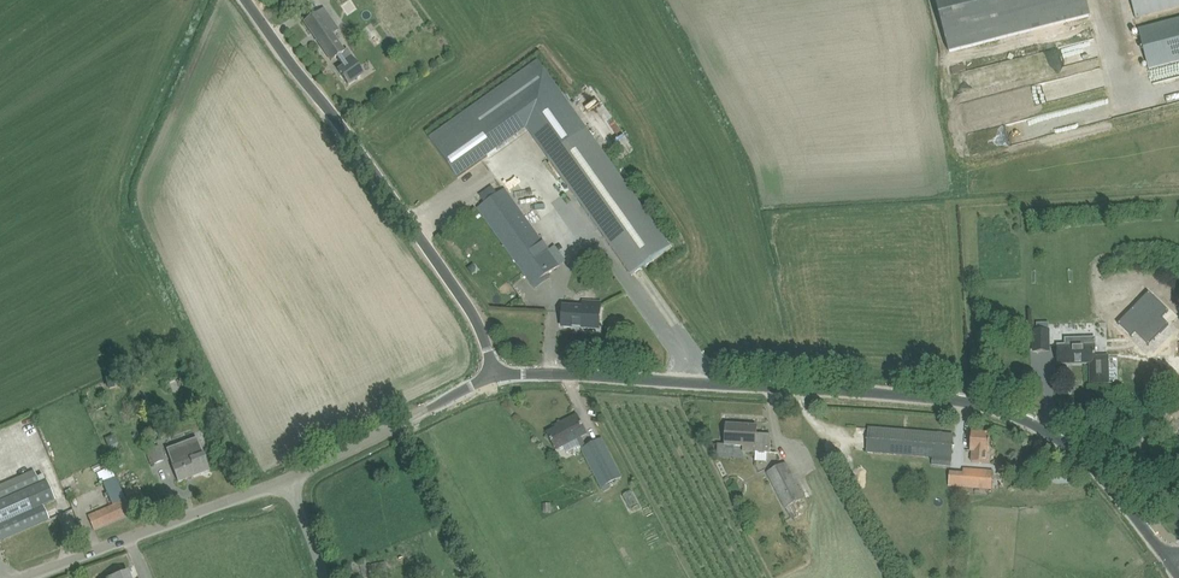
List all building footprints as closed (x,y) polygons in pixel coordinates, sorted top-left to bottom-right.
[(1087,18),(1083,0),(933,0),(945,51),(1087,18)] [(1136,19),(1178,8),(1178,0),(1131,0),(1136,19)] [(348,85),(358,78),(363,74),(352,58),(353,57),(347,49),(344,51),(332,35),(339,30),(323,8),(304,22),(331,61),(339,56),(346,65),(338,70),(348,85)] [(1139,29),(1149,69),(1178,61),(1178,18),(1139,29)] [(548,159),(587,131),(537,59),(471,109),(500,149),(525,129),(548,159)] [(458,178),(500,149),(471,109),(430,138),(458,178)] [(587,131),(548,159),(632,276),(643,268),(671,248),(587,131)] [(553,255),(546,245),(506,189),(488,201),(478,208),(526,275),(533,285),(548,274),(560,265),(553,255)] [(1150,316),(1140,327),(1153,339),(1167,325),(1161,318),(1167,312),(1148,293),(1133,309),(1138,305),(1150,316)] [(583,308),(576,307),(564,306),(562,327),(600,329),(600,317),(602,304),(583,302),(583,308)] [(1033,352),(1051,352),(1050,330),(1032,331),(1033,352)] [(1065,344),(1058,344),(1058,352),(1058,364),(1072,363),(1090,363),(1091,383),(1109,383),(1108,356),(1096,357),(1095,351),(1095,347),(1095,344),(1080,344),(1080,338),(1065,339),(1065,344)] [(567,453),(580,446),(605,492),(611,488),(608,484),(622,477),(607,450),(602,439),(587,447),(582,437),(587,434),(577,415),(559,424),(560,426),(547,433),(553,443),(557,451),(564,447),(567,453)] [(771,436),(757,435),(757,426),(727,424),(725,445),(743,447),(743,452),(756,453),(756,452),(770,453),(771,436)] [(952,459),(953,447),(954,435),(868,428),(867,440),(867,452),(952,459)] [(972,433),(971,445),(971,450),(972,450),(971,462),(989,462),(990,446),(991,434),(972,433)] [(181,459),(172,462),(173,465),(175,470),(179,481),(188,478),(193,476),(194,476),(209,470),(205,458),(202,450),(201,448),(198,438),(176,446),(180,456),(181,459)] [(155,463),(164,460),(159,446),(150,449),(155,463)] [(786,508),(794,504),(804,499),(786,463),(767,473),(786,508)] [(963,469),(962,488),(992,490),(993,471),(963,469)] [(50,520),(44,506),(56,501),(47,480),(40,483),(34,470),(0,485),(0,541),(50,520)] [(141,492),(127,497),(134,512),(147,506),(142,495),(141,492)] [(111,505),(88,515),(89,519),(94,530),(134,512),(127,497),(125,498),(123,499),(112,504),(111,505)] [(385,563),(380,564),(369,566),(370,575),(387,573),(385,563)]
